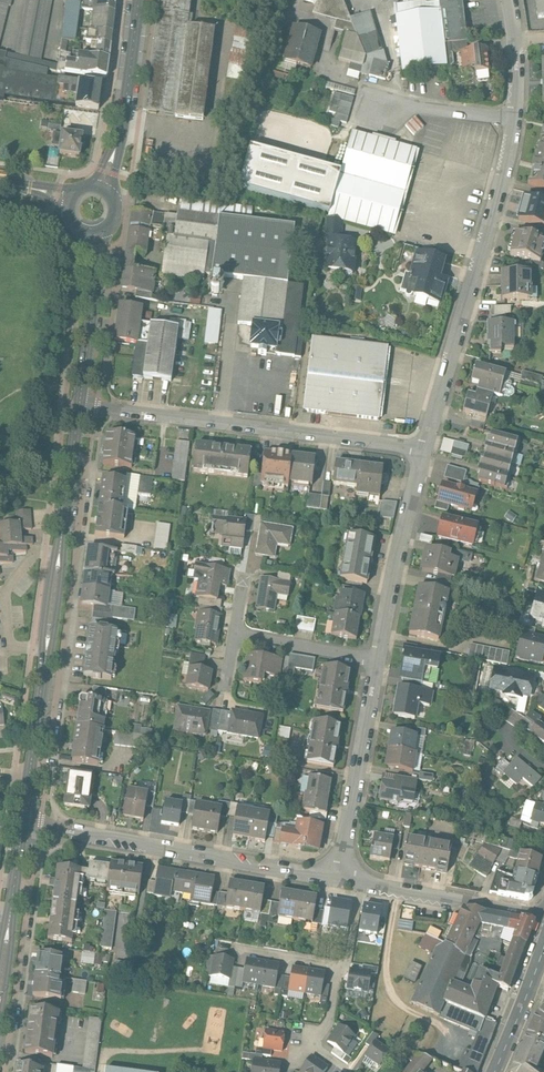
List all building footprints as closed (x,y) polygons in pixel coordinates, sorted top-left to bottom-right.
[(117,0),(81,0),(80,4),(81,4),(81,9),(93,11),(94,11),(94,10),(115,12),(117,0)] [(159,13),(189,17),(191,0),(161,0),(159,13)] [(335,30),(347,33),(358,36),(352,22),(343,0),(318,0),(315,15),(337,22),(335,30)] [(461,0),(459,0),(439,3),(440,12),(397,17),(404,73),(447,67),(447,68),(453,67),(452,54),(451,44),(467,42),(461,0)] [(538,17),(543,16),(543,0),(535,0),(538,17)] [(38,8),(50,10),(51,4),(39,1),(38,8)] [(64,20),(72,22),(75,4),(75,3),(66,2),(65,9),(66,9),(64,20)] [(80,9),(81,9),(81,4),(80,4),(75,4),(72,22),(79,23),(80,9)] [(7,13),(9,7),(0,5),(0,11),(7,13)] [(24,12),(36,14),(38,8),(25,5),(24,12)] [(36,14),(49,16),(50,10),(38,8),(36,14)] [(104,32),(113,33),(113,28),(115,12),(94,10),(94,11),(93,11),(91,30),(104,32)] [(23,18),(35,20),(36,14),(24,12),(23,18)] [(159,13),(146,113),(176,117),(189,17),(159,13)] [(35,20),(48,23),(49,16),(36,14),(35,20)] [(358,36),(347,33),(340,62),(351,65),(348,77),(359,80),(361,74),(370,76),(374,60),(385,63),(371,16),(352,22),(358,36)] [(22,24),(34,27),(35,20),(23,18),(22,24)] [(34,27),(47,29),(48,23),(35,20),(34,27)] [(63,27),(78,29),(79,23),(72,22),(64,20),(63,27)] [(260,28),(238,23),(234,39),(256,44),(260,28)] [(20,31),(33,33),(34,27),(22,24),(20,31)] [(33,33),(45,35),(47,29),(34,27),(33,33)] [(62,34),(77,36),(78,29),(63,27),(62,34)] [(320,35),(294,28),(285,62),(298,66),(298,64),(311,68),(320,35)] [(91,42),(111,46),(113,33),(104,32),(91,30),(88,30),(87,42),(91,42)] [(19,37),(32,39),(33,33),(20,31),(19,37)] [(32,39),(44,42),(45,35),(33,33),(32,39)] [(61,41),(68,41),(76,42),(77,36),(62,34),(61,41)] [(18,43),(31,45),(32,39),(19,37),(18,43)] [(31,45),(43,48),(44,42),(32,39),(31,45)] [(60,52),(66,53),(68,41),(61,41),(60,52)] [(97,57),(109,60),(111,46),(91,42),(87,42),(87,43),(91,43),(91,50),(96,51),(96,56),(97,57)] [(451,44),(452,54),(462,53),(462,52),(468,52),(467,42),(451,44)] [(17,49),(29,52),(31,45),(18,43),(17,49)] [(29,52),(42,54),(43,48),(31,45),(29,52)] [(252,68),(255,53),(233,47),(229,63),(252,68)] [(16,55),(28,58),(29,52),(17,49),(16,55)] [(462,53),(462,58),(468,62),(468,68),(466,70),(467,74),(469,76),(474,76),(476,73),(489,72),(486,49),(468,52),(462,52),(462,53)] [(66,53),(60,52),(58,65),(59,65),(58,72),(61,72),(65,73),(107,78),(109,60),(97,57),(96,56),(96,57),(90,56),(78,54),(79,52),(72,51),(71,54),(66,53)] [(4,100),(5,97),(75,107),(76,106),(99,110),(102,86),(47,78),(48,71),(2,61),(4,53),(0,52),(0,99),(4,100)] [(28,58),(41,61),(42,54),(29,52),(28,58)] [(6,54),(4,53),(2,61),(48,71),(48,70),(57,72),(61,73),(61,72),(58,72),(59,65),(58,65),(41,61),(28,58),(16,55),(6,53),(6,54)] [(374,60),(370,76),(386,81),(391,64),(385,63),(374,60)] [(334,92),(328,113),(335,114),(349,118),(355,98),(334,92)] [(349,118),(335,114),(333,120),(340,122),(347,124),(349,118)] [(416,117),(402,130),(410,139),(424,127),(416,117)] [(340,122),(333,120),(327,118),(325,124),(338,128),(340,122)] [(48,129),(60,131),(62,122),(49,121),(48,129)] [(330,213),(329,218),(341,221),(393,236),(417,150),(353,132),(342,172),(330,213)] [(62,135),(54,133),(52,147),(60,148),(60,154),(79,157),(82,137),(62,134),(62,135)] [(184,145),(169,144),(168,152),(184,153),(184,145)] [(239,188),(330,213),(342,172),(251,147),(239,188)] [(540,156),(538,156),(536,162),(534,161),(533,168),(534,169),(533,174),(536,175),(534,181),(530,180),(529,183),(543,187),(543,157),(540,156)] [(519,218),(543,226),(543,203),(526,198),(523,205),(522,204),(520,212),(521,212),(519,218)] [(137,211),(133,211),(127,255),(145,258),(148,239),(149,233),(148,233),(149,226),(162,228),(164,215),(147,213),(146,209),(143,207),(139,208),(137,211)] [(295,228),(219,218),(178,213),(175,231),(168,230),(167,236),(161,236),(160,241),(159,250),(165,251),(162,275),(203,281),(204,274),(211,275),(211,276),(243,281),(237,324),(253,326),(277,329),(281,330),(295,228)] [(339,240),(341,221),(329,218),(326,217),(323,241),(327,241),(327,240),(338,241),(339,240)] [(161,236),(162,228),(149,226),(148,233),(149,233),(148,239),(160,241),(161,236)] [(510,253),(535,260),(540,262),(542,254),(543,254),(543,253),(543,249),(543,248),(543,240),(516,232),(510,253)] [(355,246),(353,243),(344,242),(344,241),(339,240),(338,241),(327,240),(327,241),(326,250),(324,249),(323,251),(322,254),(323,256),(325,256),(324,269),(340,271),(340,274),(342,277),(347,277),(352,275),(355,246)] [(419,279),(414,297),(428,300),(429,298),(440,301),(446,282),(438,280),(443,261),(417,253),(419,249),(403,244),(398,262),(394,261),(391,271),(419,279)] [(540,262),(535,260),(533,267),(543,270),(543,263),(540,262)] [(125,269),(122,291),(137,293),(152,296),(156,273),(125,269)] [(530,274),(503,274),(503,298),(537,299),(537,288),(530,288),(530,274)] [(232,283),(231,284),(228,285),(227,286),(225,289),(225,292),(227,295),(229,297),(232,297),(235,297),(238,294),(239,291),(238,287),(237,285),(235,284),(232,283)] [(152,296),(137,293),(136,299),(152,301),(152,296)] [(492,315),(505,314),(505,313),(509,313),(509,305),(492,305),(492,315)] [(120,306),(115,340),(137,343),(140,324),(142,309),(120,306)] [(208,310),(206,323),(220,325),(222,311),(208,310)] [(489,315),(489,324),(505,323),(505,314),(492,315),(489,315)] [(489,324),(487,324),(487,344),(489,344),(490,352),(501,352),(501,348),(514,348),(514,328),(509,328),(509,323),(505,323),(489,324)] [(140,324),(137,343),(132,377),(170,382),(178,329),(140,324)] [(277,329),(253,326),(250,347),(275,350),(277,329)] [(312,339),(303,411),(379,420),(388,348),(312,339)] [(239,368),(246,368),(248,353),(241,353),(239,368)] [(506,374),(476,365),(472,381),(481,384),(479,391),(488,393),(493,395),(513,400),(517,385),(507,382),(507,383),(504,382),(506,374)] [(541,383),(543,377),(523,371),(518,387),(543,394),(543,383),(541,383)] [(474,415),(487,418),(491,404),(485,402),(488,393),(479,391),(477,398),(468,395),(463,412),(474,415)] [(485,402),(491,404),(493,395),(488,393),(485,402)] [(474,415),(472,422),(485,425),(487,419),(487,418),(474,415)] [(485,425),(472,422),(470,428),(484,432),(485,425)] [(107,434),(103,464),(132,468),(136,438),(107,434)] [(488,440),(486,445),(515,453),(518,441),(491,434),(490,440),(488,440)] [(190,443),(176,442),(171,481),(184,483),(190,443)] [(452,449),(465,452),(468,453),(469,446),(454,442),(452,449)] [(197,444),(193,472),(221,475),(224,448),(197,444)] [(515,453),(486,445),(484,451),(486,452),(485,457),(511,465),(515,453)] [(224,448),(221,475),(248,479),(251,451),(224,448)] [(465,452),(452,449),(451,455),(464,458),(465,452)] [(265,453),(261,484),(288,488),(289,483),(292,457),(265,453)] [(292,457),(289,483),(312,486),(315,460),(292,457)] [(511,465),(485,457),(483,464),(481,463),(480,468),(508,476),(511,465)] [(357,487),(360,465),(336,462),(333,484),(357,487)] [(384,468),(360,465),(357,487),(356,496),(369,497),(369,494),(380,495),(382,483),(385,484),(386,477),(383,477),(384,468)] [(508,476),(480,468),(478,475),(480,476),(478,482),(505,489),(508,476)] [(444,478),(457,482),(459,476),(446,472),(444,478)] [(153,478),(140,477),(137,495),(150,497),(153,478)] [(103,478),(99,507),(122,510),(126,481),(103,478)] [(323,482),(322,495),(329,496),(331,483),(323,482)] [(461,483),(459,490),(476,494),(476,495),(478,496),(480,488),(461,483)] [(459,490),(443,485),(438,502),(438,503),(449,506),(449,505),(459,508),(459,509),(464,511),(464,509),(467,510),(468,505),(473,506),(476,495),(476,494),(459,490)] [(322,495),(308,494),(306,509),(320,510),(322,495)] [(393,520),(397,502),(382,501),(380,518),(393,520)] [(438,503),(438,502),(436,502),(434,509),(447,512),(449,506),(438,503)] [(99,507),(96,535),(122,538),(126,510),(122,510),(99,507)] [(255,517),(245,516),(245,521),(244,532),(252,533),(252,530),(255,517)] [(21,535),(20,531),(31,530),(30,517),(16,518),(16,524),(0,525),(0,537),(21,535)] [(262,524),(263,518),(255,517),(252,530),(261,532),(262,524)] [(245,521),(213,518),(211,534),(213,534),(214,530),(224,532),(223,535),(222,543),(231,544),(230,549),(242,550),(244,532),(245,521)] [(440,531),(438,537),(472,546),(477,526),(443,518),(441,525),(440,524),(438,531),(440,531)] [(170,525),(157,523),(154,550),(167,551),(170,525)] [(292,530),(262,524),(261,532),(257,554),(274,558),(277,540),(290,543),(292,530)] [(349,534),(341,578),(365,583),(373,539),(349,534)] [(26,545),(26,546),(33,545),(32,538),(21,539),(21,535),(0,537),(0,547),(26,545)] [(26,545),(0,547),(0,558),(8,557),(8,553),(27,552),(26,546),(26,545)] [(138,547),(122,546),(121,555),(136,557),(138,547)] [(447,560),(455,561),(456,556),(455,556),(456,549),(443,547),(442,553),(448,555),(447,560)] [(94,574),(111,576),(112,576),(115,553),(91,550),(89,566),(85,568),(84,573),(86,574),(94,575),(94,574)] [(427,550),(422,570),(438,574),(451,577),(452,577),(455,561),(447,560),(448,555),(442,553),(427,550)] [(13,564),(12,556),(8,557),(0,558),(0,565),(13,564)] [(212,558),(211,565),(224,567),(225,561),(212,558)] [(198,583),(196,597),(216,600),(219,585),(226,586),(227,581),(226,581),(228,571),(195,566),(194,576),(195,576),(194,582),(198,583)] [(277,582),(290,584),(292,575),(279,573),(277,582)] [(107,606),(111,576),(94,574),(94,575),(86,574),(82,604),(94,605),(107,607),(107,606)] [(438,574),(437,581),(449,583),(451,577),(438,574)] [(277,582),(261,579),(256,609),(275,612),(277,595),(288,597),(290,584),(277,582)] [(436,581),(434,590),(448,593),(450,583),(449,583),(437,581),(436,581)] [(354,588),(339,586),(338,594),(342,595),(343,593),(353,595),(354,588)] [(419,587),(414,611),(443,617),(448,593),(434,590),(419,587)] [(337,601),(334,615),(335,615),(359,619),(363,597),(353,595),(343,593),(342,595),(341,602),(337,601)] [(538,593),(531,617),(543,621),(543,594),(538,593)] [(107,607),(94,605),(92,619),(112,622),(114,607),(107,606),(107,607)] [(443,617),(414,611),(409,634),(438,640),(443,617)] [(195,641),(215,644),(218,629),(216,628),(218,615),(203,612),(200,627),(198,627),(195,641)] [(359,619),(335,615),(332,637),(355,641),(359,619)] [(297,617),(294,631),(313,634),(315,620),(297,617)] [(523,632),(534,635),(536,628),(518,623),(516,632),(523,633),(523,632)] [(100,630),(90,629),(83,675),(93,677),(93,679),(101,680),(101,678),(111,680),(118,633),(108,631),(108,630),(100,629),(100,630)] [(523,632),(523,633),(519,646),(523,647),(520,657),(520,658),(530,660),(530,659),(541,662),(543,650),(543,638),(534,635),(523,632)] [(472,643),(469,657),(507,664),(509,651),(472,643)] [(418,646),(404,644),(403,651),(406,651),(416,653),(418,646)] [(416,653),(406,651),(405,660),(403,660),(402,670),(403,670),(403,669),(410,671),(410,673),(422,675),(429,676),(430,668),(437,669),(439,657),(416,653)] [(188,668),(190,668),(202,670),(204,656),(190,653),(188,668)] [(281,659),(249,654),(244,680),(261,683),(263,675),(278,678),(279,669),(281,659)] [(290,654),(288,667),(313,672),(315,659),(290,654)] [(324,667),(317,708),(343,712),(350,671),(324,667)] [(190,668),(187,687),(207,690),(210,671),(202,670),(190,668)] [(533,676),(496,668),(492,688),(507,691),(506,694),(519,697),(520,694),(529,695),(533,676)] [(278,678),(277,683),(285,685),(287,671),(279,669),(278,678)] [(403,669),(403,670),(402,679),(403,679),(421,682),(422,675),(410,673),(410,671),(403,669)] [(403,679),(402,687),(421,690),(423,682),(421,682),(403,679)] [(92,698),(106,699),(107,687),(93,685),(92,698)] [(399,687),(394,716),(415,719),(418,704),(430,706),(432,692),(421,690),(402,687),(399,687)] [(200,704),(206,706),(214,696),(209,691),(201,701),(200,704)] [(0,692),(0,697),(15,702),(16,697),(0,692)] [(535,701),(536,704),(543,710),(543,697),(539,693),(534,700),(535,701)] [(88,699),(87,698),(83,697),(80,699),(79,705),(81,707),(80,717),(78,719),(77,725),(78,727),(101,730),(103,730),(105,721),(106,721),(107,713),(106,713),(107,702),(88,699)] [(192,729),(191,733),(205,735),(209,713),(179,708),(175,730),(182,731),(183,727),(192,729)] [(529,731),(534,724),(528,718),(527,719),(525,718),(512,709),(505,719),(519,729),(521,725),(529,731)] [(218,732),(221,712),(213,710),(209,731),(218,732)] [(263,716),(233,711),(229,734),(259,739),(263,716)] [(537,721),(540,719),(530,711),(525,718),(527,719),(528,718),(534,724),(537,721)] [(228,713),(221,712),(218,732),(225,733),(228,713)] [(315,721),(307,763),(333,768),(341,726),(315,721)] [(529,731),(543,742),(543,726),(537,721),(534,724),(529,731)] [(417,735),(417,736),(425,737),(427,729),(406,726),(405,733),(417,735)] [(101,730),(78,727),(76,740),(74,739),(72,756),(74,756),(73,762),(99,765),(99,764),(97,764),(99,753),(100,753),(103,738),(100,738),(101,730)] [(278,727),(276,739),(288,741),(290,729),(278,727)] [(389,748),(411,752),(413,743),(415,743),(417,736),(417,735),(405,733),(392,731),(389,748)] [(145,749),(146,748),(148,737),(115,732),(113,745),(145,749)] [(275,739),(271,763),(284,766),(288,741),(276,739),(275,739)] [(389,748),(386,767),(413,772),(416,753),(411,752),(389,748)] [(516,758),(504,773),(517,783),(522,777),(533,786),(540,778),(516,758)] [(314,777),(330,781),(332,774),(315,771),(314,777)] [(420,773),(419,780),(433,782),(434,775),(420,773)] [(69,776),(65,805),(84,808),(87,792),(91,793),(93,779),(69,776)] [(397,782),(416,785),(418,779),(398,776),(397,782)] [(309,777),(306,793),(328,797),(329,789),(327,789),(328,781),(330,782),(330,781),(314,777),(309,777)] [(383,780),(380,799),(389,801),(391,803),(398,805),(401,802),(401,799),(414,801),(416,785),(397,782),(383,780)] [(128,791),(124,816),(144,820),(146,806),(147,797),(138,796),(138,793),(128,791)] [(305,793),(302,810),(309,811),(324,814),(325,812),(324,812),(325,805),(326,806),(328,797),(306,793),(305,793)] [(155,796),(148,794),(147,797),(146,806),(153,808),(155,796)] [(180,813),(187,814),(190,801),(183,800),(182,805),(180,813)] [(190,801),(187,814),(193,815),(195,808),(196,809),(197,803),(190,801)] [(166,802),(162,823),(178,826),(180,813),(182,805),(166,802)] [(222,810),(220,818),(227,819),(229,804),(219,802),(218,809),(222,810)] [(543,824),(543,805),(536,802),(530,819),(539,822),(539,823),(543,824)] [(193,815),(191,829),(218,834),(220,818),(222,810),(218,809),(204,807),(204,810),(196,809),(195,808),(193,815)] [(237,809),(233,835),(249,838),(253,812),(237,809)] [(324,814),(309,811),(308,817),(323,820),(324,814)] [(253,812),(249,838),(265,841),(269,814),(253,812)] [(412,813),(405,812),(403,826),(410,827),(412,813)] [(511,815),(501,828),(519,833),(522,820),(511,815)] [(324,820),(323,820),(308,817),(306,817),(305,824),(322,827),(323,827),(324,820)] [(282,830),(280,844),(305,848),(306,842),(316,843),(317,837),(321,837),(322,827),(305,824),(297,822),(296,833),(282,830)] [(273,843),(280,844),(282,830),(282,829),(275,828),(273,843)] [(394,834),(393,841),(391,848),(399,849),(401,835),(394,834)] [(508,849),(512,850),(515,842),(516,842),(516,841),(493,834),(484,842),(508,849)] [(408,837),(404,863),(447,870),(451,845),(408,837)] [(372,849),(370,857),(389,860),(391,848),(393,841),(382,839),(382,841),(373,839),(372,846),(371,846),(371,849),(372,849)] [(501,849),(485,843),(469,865),(486,876),(501,849)] [(519,857),(521,853),(512,850),(508,849),(507,852),(509,853),(508,855),(516,858),(519,857)] [(519,857),(514,876),(535,882),(542,859),(521,853),(519,857)] [(56,867),(52,902),(77,905),(80,878),(87,879),(87,880),(108,883),(110,866),(89,863),(88,871),(56,867)] [(143,867),(111,863),(110,866),(108,883),(107,891),(139,895),(143,867)] [(186,874),(157,869),(155,882),(153,895),(165,897),(166,891),(183,894),(186,874)] [(528,898),(532,895),(535,882),(514,876),(497,869),(491,891),(528,898)] [(186,874),(183,894),(185,894),(191,895),(190,905),(198,906),(199,903),(210,905),(212,892),(214,879),(186,874)] [(147,894),(153,895),(155,882),(149,881),(147,894)] [(247,885),(230,882),(228,894),(225,908),(243,911),(247,885)] [(247,885),(243,911),(261,914),(263,901),(265,888),(247,885)] [(300,894),(282,891),(280,904),(278,917),(280,918),(295,920),(300,894)] [(212,892),(210,905),(217,906),(219,893),(212,892)] [(219,893),(217,906),(216,907),(225,908),(228,894),(219,893)] [(300,894),(295,920),(313,924),(315,910),(318,897),(300,894)] [(350,903),(333,900),(329,925),(346,928),(350,903)] [(261,914),(269,915),(271,902),(263,901),(261,914)] [(77,905),(52,902),(47,940),(72,943),(77,905)] [(278,925),(280,918),(278,917),(280,904),(271,902),(269,915),(267,923),(278,925)] [(381,908),(364,905),(359,931),(377,934),(381,908)] [(446,943),(464,954),(471,941),(480,921),(486,910),(463,905),(459,913),(446,943)] [(105,910),(100,945),(113,947),(116,930),(124,931),(126,912),(105,910)] [(315,910),(313,924),(321,925),(324,911),(315,910)] [(504,927),(508,928),(510,915),(486,910),(480,921),(491,924),(490,937),(500,940),(504,927)] [(510,915),(508,928),(510,928),(511,928),(517,929),(530,932),(534,920),(510,915)] [(503,941),(510,928),(508,928),(504,927),(500,940),(503,941)] [(523,951),(530,932),(517,929),(514,938),(511,944),(523,951)] [(503,941),(500,940),(490,937),(480,933),(476,943),(475,945),(484,948),(498,952),(500,952),(501,945),(503,945),(504,942),(503,941)] [(464,954),(470,957),(475,945),(476,943),(471,941),(464,954)] [(446,943),(437,947),(412,1001),(449,1018),(479,1030),(471,1047),(467,1046),(458,1068),(464,1071),(468,1071),(476,1071),(496,1021),(485,1016),(484,1018),(452,1004),(460,986),(471,962),(471,957),(470,957),(464,954),(446,943)] [(523,951),(511,944),(509,950),(507,956),(519,961),(523,951)] [(484,948),(475,945),(470,957),(471,957),(484,963),(487,955),(482,952),(484,948)] [(81,963),(94,963),(94,952),(82,951),(81,963)] [(505,960),(507,956),(500,952),(498,952),(496,957),(497,960),(500,961),(501,959),(505,960)] [(36,975),(60,978),(63,962),(59,961),(59,957),(39,953),(36,975)] [(233,959),(215,956),(211,975),(230,978),(232,966),(233,959)] [(507,956),(505,960),(503,966),(515,972),(519,961),(507,956)] [(247,958),(245,969),(243,981),(259,984),(263,961),(247,958)] [(403,976),(413,980),(419,964),(409,960),(403,976)] [(279,964),(263,961),(259,984),(275,987),(278,974),(279,964)] [(363,964),(362,971),(371,972),(377,973),(378,966),(363,964)] [(232,966),(230,978),(228,986),(235,987),(235,985),(238,967),(232,966)] [(293,966),(291,976),(289,989),(305,992),(309,969),(293,966)] [(515,972),(503,966),(499,976),(511,980),(515,972)] [(245,969),(238,967),(235,985),(242,986),(243,981),(245,969)] [(480,968),(469,990),(460,986),(452,1004),(484,1018),(485,1016),(498,984),(508,988),(511,980),(499,976),(480,968)] [(309,969),(305,992),(321,995),(323,983),(325,972),(309,969)] [(351,969),(347,987),(367,991),(371,972),(362,971),(351,969)] [(278,974),(275,987),(274,994),(287,996),(289,989),(291,976),(278,974)] [(60,978),(36,975),(32,996),(60,1001),(63,985),(59,984),(60,978)] [(74,979),(72,990),(86,992),(87,981),(74,979)] [(323,983),(321,995),(320,1003),(326,1004),(330,984),(323,983)] [(534,1016),(543,1023),(543,1004),(534,1016)] [(58,1014),(31,1010),(25,1053),(52,1057),(58,1014)] [(534,1016),(526,1034),(543,1042),(543,1023),(534,1016)] [(339,1024),(328,1041),(344,1051),(355,1035),(339,1024)] [(263,1047),(272,1049),(282,1050),(285,1032),(265,1030),(263,1047)] [(375,1040),(379,1034),(373,1031),(365,1042),(371,1046),(375,1040)] [(526,1034),(511,1069),(515,1071),(536,1071),(538,1069),(536,1068),(543,1049),(543,1042),(526,1034)] [(390,1051),(375,1040),(371,1046),(365,1054),(380,1065),(390,1051)] [(414,1061),(420,1052),(400,1044),(398,1051),(408,1056),(414,1061)] [(256,1047),(255,1053),(262,1054),(271,1055),(272,1049),(263,1047),(256,1047)] [(262,1054),(255,1053),(243,1052),(242,1058),(254,1060),(262,1061),(262,1054)] [(420,1052),(414,1061),(404,1071),(422,1071),(420,1071),(432,1057),(420,1052)] [(311,1055),(300,1070),(303,1071),(324,1071),(328,1066),(311,1055)] [(254,1060),(252,1071),(279,1071),(280,1063),(262,1061),(254,1060)] [(102,1067),(112,1068),(113,1065),(100,1063),(99,1071),(101,1071),(102,1067)]
